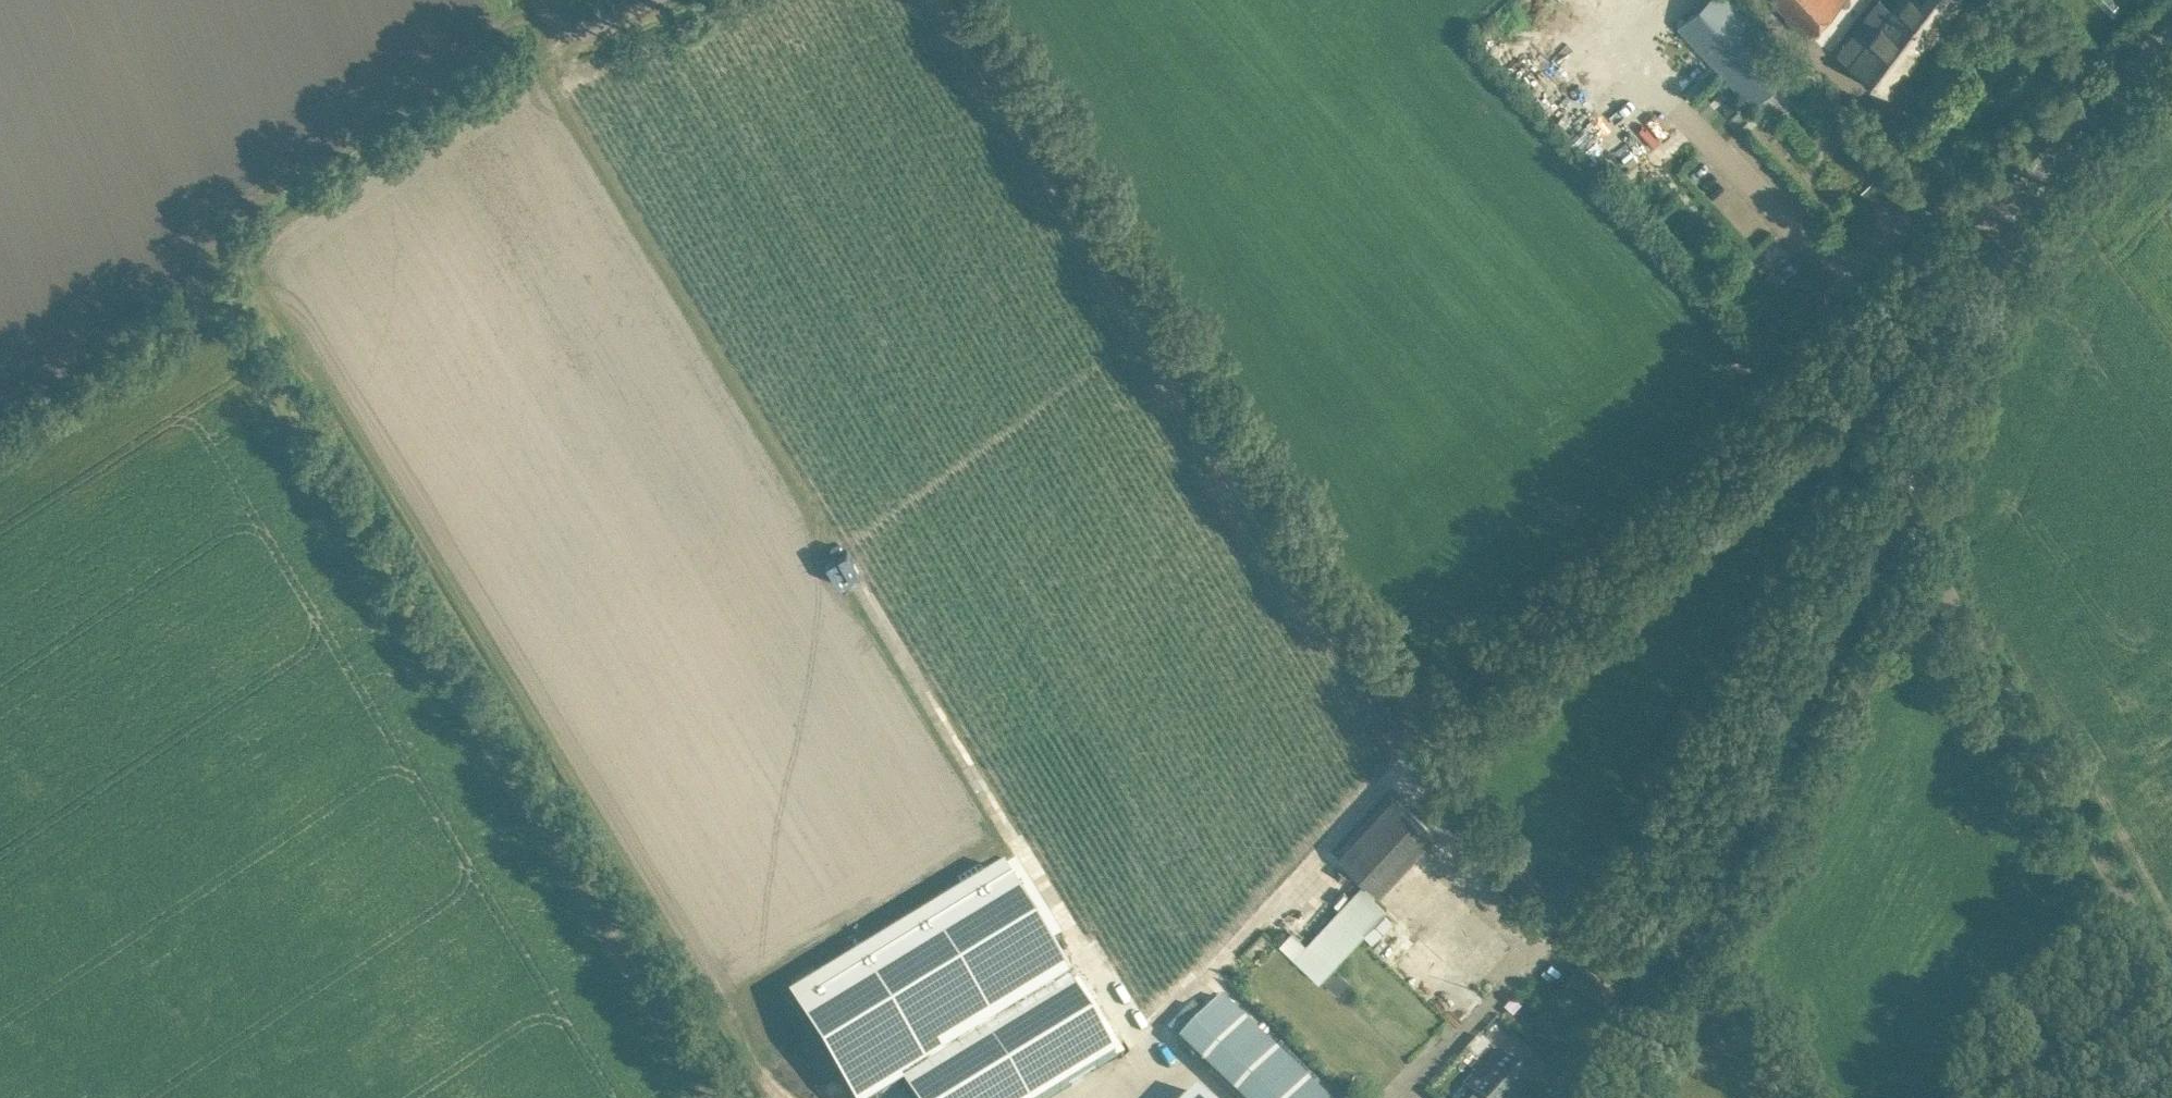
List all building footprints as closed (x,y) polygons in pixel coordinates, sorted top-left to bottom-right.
[(1730,0),(1707,0),(1679,27),(1752,105),(1793,67),(1730,0)] [(1841,0),(1774,0),(1806,33),(1841,0)] [(1886,18),(1879,27),(1864,49),(1858,44),(1846,58),(1889,91),(1958,0),(1900,0),(1886,18)] [(1380,892),(1434,834),(1392,794),(1337,853),(1380,892)] [(790,999),(850,1097),(885,1097),(904,1087),(903,1085),(1074,981),(1051,943),(1062,936),(1017,862),(1006,869),(1005,868),(790,999)] [(1361,884),(1294,958),(1319,981),(1322,978),(1337,992),(1349,980),(1334,964),(1386,908),(1361,884)] [(1244,908),(1216,904),(1216,902),(1195,899),(1192,919),(1182,918),(1178,944),(1215,950),(1216,939),(1239,942),(1244,908)] [(903,1085),(904,1087),(911,1097),(1050,1097),(1125,1053),(1079,978),(1074,981),(903,1085)] [(1179,1041),(1239,1097),(1328,1097),(1222,997),(1179,1041)] [(1533,1084),(1497,1051),(1465,1085),(1471,1092),(1465,1097),(1521,1097),(1533,1084)]
